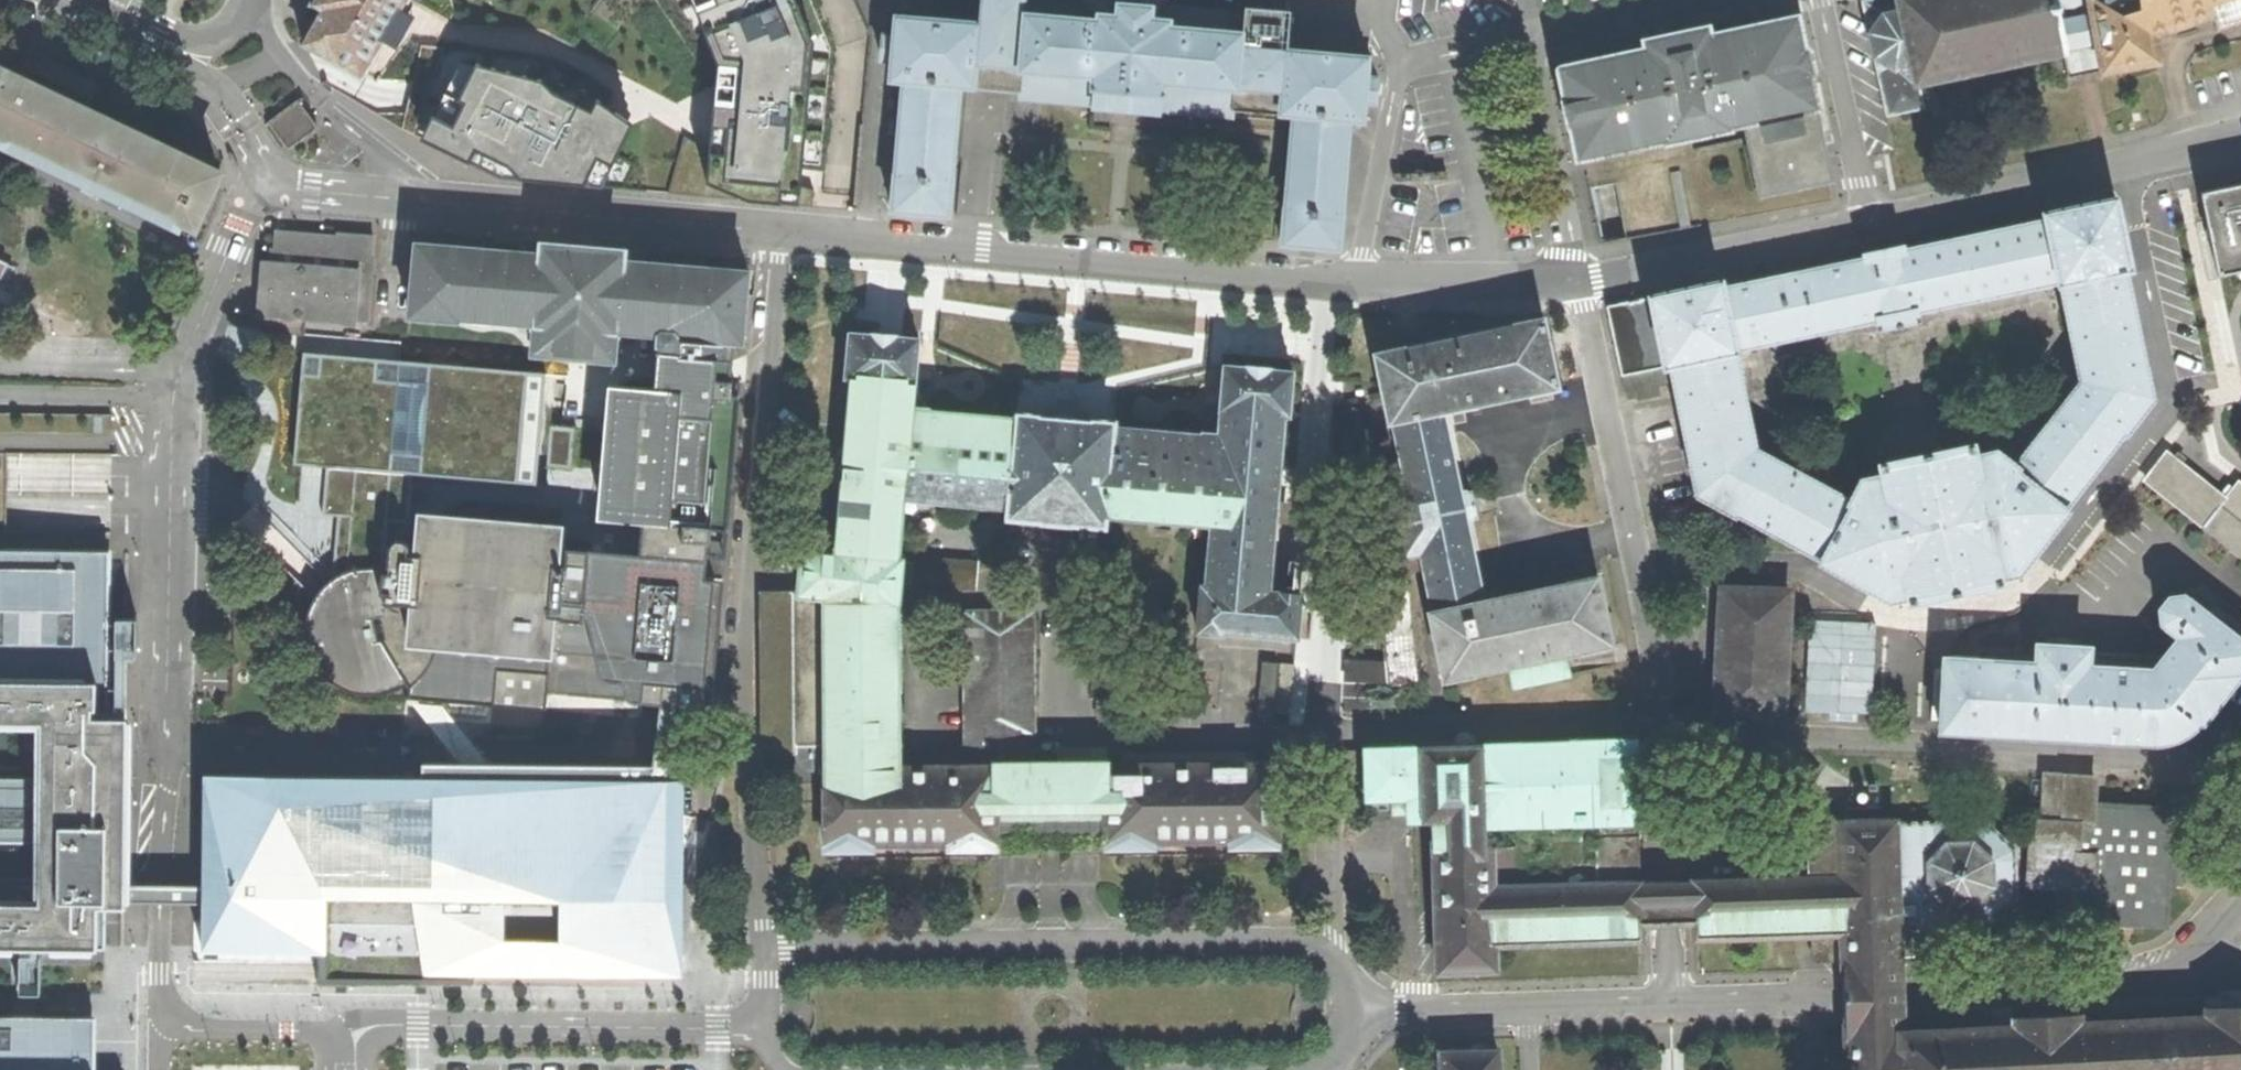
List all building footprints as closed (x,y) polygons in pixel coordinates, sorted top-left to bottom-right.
[(325,84),(402,129),(426,141),(501,176),(518,155),(694,170),(746,177),(752,121),(822,127),(825,48),(842,41),(826,0),(713,0),(726,31),(723,69),(705,88),(489,68),(484,77),(412,40),(412,26),(400,17),(410,0),(314,0),(313,3),(322,9),(304,43),(325,84)] [(978,16),(971,16),(971,22),(897,16),(895,35),(884,34),(881,60),(891,62),(890,81),(904,83),(892,209),(892,211),(900,211),(901,213),(907,214),(908,212),(935,215),(936,216),(942,216),(943,215),(952,215),(955,179),(954,179),(962,88),(1020,93),(1020,98),(1046,100),(1091,104),(1091,108),(1101,109),(1128,111),(1164,114),(1164,111),(1234,117),(1235,111),(1294,116),(1291,153),(1282,244),(1291,244),(1292,247),(1296,246),(1297,245),(1325,248),(1327,249),(1332,250),(1333,249),(1343,249),(1345,215),(1344,214),(1352,121),(1365,122),(1367,103),(1377,103),(1379,76),(1369,76),(1370,56),(1289,49),(1292,15),(1174,5),(1175,0),(979,0),(978,16)] [(1888,115),(1924,107),(1919,84),(2063,53),(2067,78),(2103,71),(2088,0),(1863,0),(1888,115)] [(2103,71),(2125,66),(2128,78),(2141,76),(2140,64),(2159,60),(2154,34),(2212,15),(2216,26),(2240,18),(2240,0),(2088,0),(2103,71)] [(1568,126),(1570,126),(1578,161),(1590,158),(1664,142),(1666,143),(1686,139),(1689,141),(1711,136),(1714,133),(1731,130),(1732,127),(1746,125),(1761,193),(1831,178),(1814,110),(1819,108),(1812,76),(1815,72),(1810,49),(1806,48),(1798,15),(1712,33),(1709,25),(1643,40),(1644,48),(1560,65),(1559,70),(1565,98),(1563,100),(1568,126)] [(5,164),(3,160),(13,141),(199,229),(222,176),(32,88),(37,72),(25,67),(16,64),(10,77),(0,71),(0,174),(5,164)] [(301,104),(271,123),(292,150),(321,128),(301,104)] [(2199,194),(2216,276),(2240,272),(2240,185),(2199,194)] [(1660,395),(1659,386),(1668,384),(1666,368),(1669,367),(1697,495),(1735,515),(1737,514),(1820,559),(1819,561),(1889,600),(1909,596),(1910,601),(1932,596),(1934,598),(1977,589),(1978,587),(2000,582),(2000,577),(2018,573),(2068,509),(2066,507),(2123,433),(2127,433),(2153,398),(2147,365),(2145,363),(2126,271),(2131,269),(2115,197),(2044,212),(2044,217),(1905,246),(1903,245),(1864,253),(1863,255),(1724,284),(1723,280),(1607,305),(1622,374),(1623,376),(1626,393),(1636,391),(1638,400),(1660,395)] [(264,314),(263,329),(295,332),(296,317),(369,323),(372,275),(374,271),(375,257),(373,257),(374,235),(338,232),(338,235),(277,230),(275,249),(272,249),(271,263),(265,263),(262,314),(264,314)] [(618,332),(657,335),(733,341),(744,342),(749,270),(627,259),(628,248),(541,241),(539,252),(416,242),(409,317),(413,317),(458,321),(460,318),(508,322),(531,324),(534,328),(532,353),(615,360),(618,332)] [(13,266),(0,261),(0,291),(13,266)] [(2166,312),(2172,339),(2180,337),(2174,310),(2166,312)] [(1378,561),(1390,690),(1416,685),(1406,572),(1423,568),(1433,611),(1416,612),(1432,684),(1473,674),(1474,673),(1501,667),(1503,687),(1570,675),(1566,654),(1614,645),(1599,575),(1570,580),(1569,582),(1517,593),(1514,593),(1484,599),(1467,520),(1476,517),(1471,490),(1461,492),(1444,412),(1475,406),(1478,404),(1527,393),(1530,394),(1560,388),(1545,317),(1517,323),(1515,325),(1405,348),(1402,347),(1376,353),(1390,423),(1393,422),(1405,479),(1388,481),(1389,489),(1391,490),(1401,540),(1403,557),(1378,561)] [(827,768),(899,769),(897,604),(900,605),(903,557),(900,556),(905,498),(1008,507),(1007,517),(1108,527),(1108,516),(1211,525),(1207,583),(1203,583),(1199,631),(1224,633),(1224,631),(1299,637),(1303,591),(1271,588),(1286,415),(1291,416),(1295,370),(1225,364),(1220,435),(1118,426),(1118,420),(1094,419),(1092,420),(1079,419),(1077,417),(1071,416),(1057,415),(1054,416),(1044,416),(1042,414),(1016,412),(1016,417),(913,408),(915,384),(916,383),(919,338),(851,332),(846,378),(850,378),(835,550),(803,548),(799,594),(765,594),(764,750),(800,750),(800,745),(827,745),(827,768)] [(739,395),(733,395),(734,380),(731,380),(733,341),(657,335),(656,346),(656,352),(656,358),(654,387),(619,385),(608,500),(608,502),(622,504),(621,513),(621,520),(641,523),(640,547),(605,545),(604,551),(588,549),(589,540),(568,538),(566,566),(557,565),(560,531),(420,520),(417,553),(414,553),(411,553),(411,548),(409,543),(405,540),(398,540),(393,541),(390,545),(388,545),(391,516),(412,518),(416,469),(561,482),(562,463),(573,464),(576,427),(566,426),(571,372),(401,357),(308,349),(298,459),(332,462),(328,510),(343,512),(337,576),(332,580),(324,587),(320,591),(309,610),(306,632),(308,650),(317,668),(330,682),(344,690),(359,695),(373,696),(390,692),(405,685),(407,687),(410,691),(407,695),(406,697),(407,699),(546,711),(547,694),(549,675),(642,683),(641,702),(672,705),(712,708),(722,574),(706,572),(707,560),(709,558),(709,545),(711,541),(713,511),(729,512),(739,395)] [(2240,554),(2240,482),(2238,480),(2225,497),(2166,451),(2145,478),(2240,554)] [(106,948),(108,664),(109,551),(0,550),(0,726),(41,726),(41,777),(0,777),(0,947),(106,948)] [(913,559),(911,582),(978,588),(979,564),(913,559)] [(1724,588),(1717,713),(1783,716),(1790,592),(1724,588)] [(2026,739),(2147,746),(2179,739),(2206,720),(2240,675),(2240,672),(2240,671),(2240,669),(2240,639),(2239,637),(2240,634),(2240,625),(2213,603),(2206,611),(2189,597),(2188,598),(2183,594),(2168,596),(2160,608),(2161,621),(2178,636),(2153,667),(2090,664),(2091,634),(2074,633),(2074,631),(2055,630),(2055,632),(2038,630),(2035,661),(1944,657),(1940,731),(2026,736),(2026,739)] [(899,769),(827,768),(827,853),(876,853),(876,847),(953,846),(953,852),(1000,850),(1000,844),(1110,843),(1110,850),(1156,849),(1156,844),(1234,844),(1235,850),(1279,850),(1281,841),(1280,772),(1278,767),(1112,768),(1111,763),(1030,766),(1030,733),(1037,734),(1035,611),(966,610),(967,769),(899,769)] [(1875,712),(1879,620),(1810,617),(1806,709),(1875,712)] [(1375,619),(1378,642),(1384,641),(1382,618),(1375,619)] [(1349,660),(1349,681),(1388,682),(1386,661),(1349,660)] [(1262,661),(1257,717),(1272,717),(1273,712),(1291,713),(1294,663),(1262,661)] [(549,675),(547,694),(641,702),(642,683),(549,675)] [(1438,847),(1442,973),(1498,972),(1500,946),(1643,941),(1636,744),(1367,755),(1370,803),(1410,802),(1411,826),(1435,826),(1438,847)] [(687,773),(199,768),(199,782),(240,782),(240,792),(200,792),(198,954),(315,955),(315,986),(478,988),(478,977),(685,979),(688,855),(708,859),(717,816),(687,810),(687,773)] [(2036,823),(2033,888),(2064,890),(2064,885),(2079,886),(2078,905),(2111,908),(2111,923),(2167,927),(2175,833),(2215,835),(2215,814),(2097,808),(2098,780),(2050,776),(2047,823),(2036,823)] [(1844,828),(1795,830),(1796,882),(1697,885),(1701,940),(1846,934),(1850,1038),(1907,1035),(1903,932),(1937,930),(1940,933),(1988,931),(2018,899),(2017,853),(1984,824),(1937,823),(1927,826),(1900,827),(1896,825),(1868,824),(1844,828)] [(1404,920),(1406,967),(1426,966),(1424,919),(1404,920)] [(20,954),(21,993),(41,992),(42,954),(20,954)] [(2228,1000),(2228,1010),(2209,1011),(2210,1018),(2083,1025),(2082,1017),(2063,1017),(2063,1011),(2035,1012),(2035,1019),(2017,1021),(2018,1029),(1907,1035),(1908,1069),(2240,1069),(2240,1000),(2228,1000)] [(66,1032),(0,1031),(0,1069),(66,1069),(66,1032)] [(1907,1035),(1850,1038),(1851,1069),(1908,1069),(1907,1035)] [(1502,1053),(1444,1055),(1445,1069),(1503,1069),(1502,1053)]
